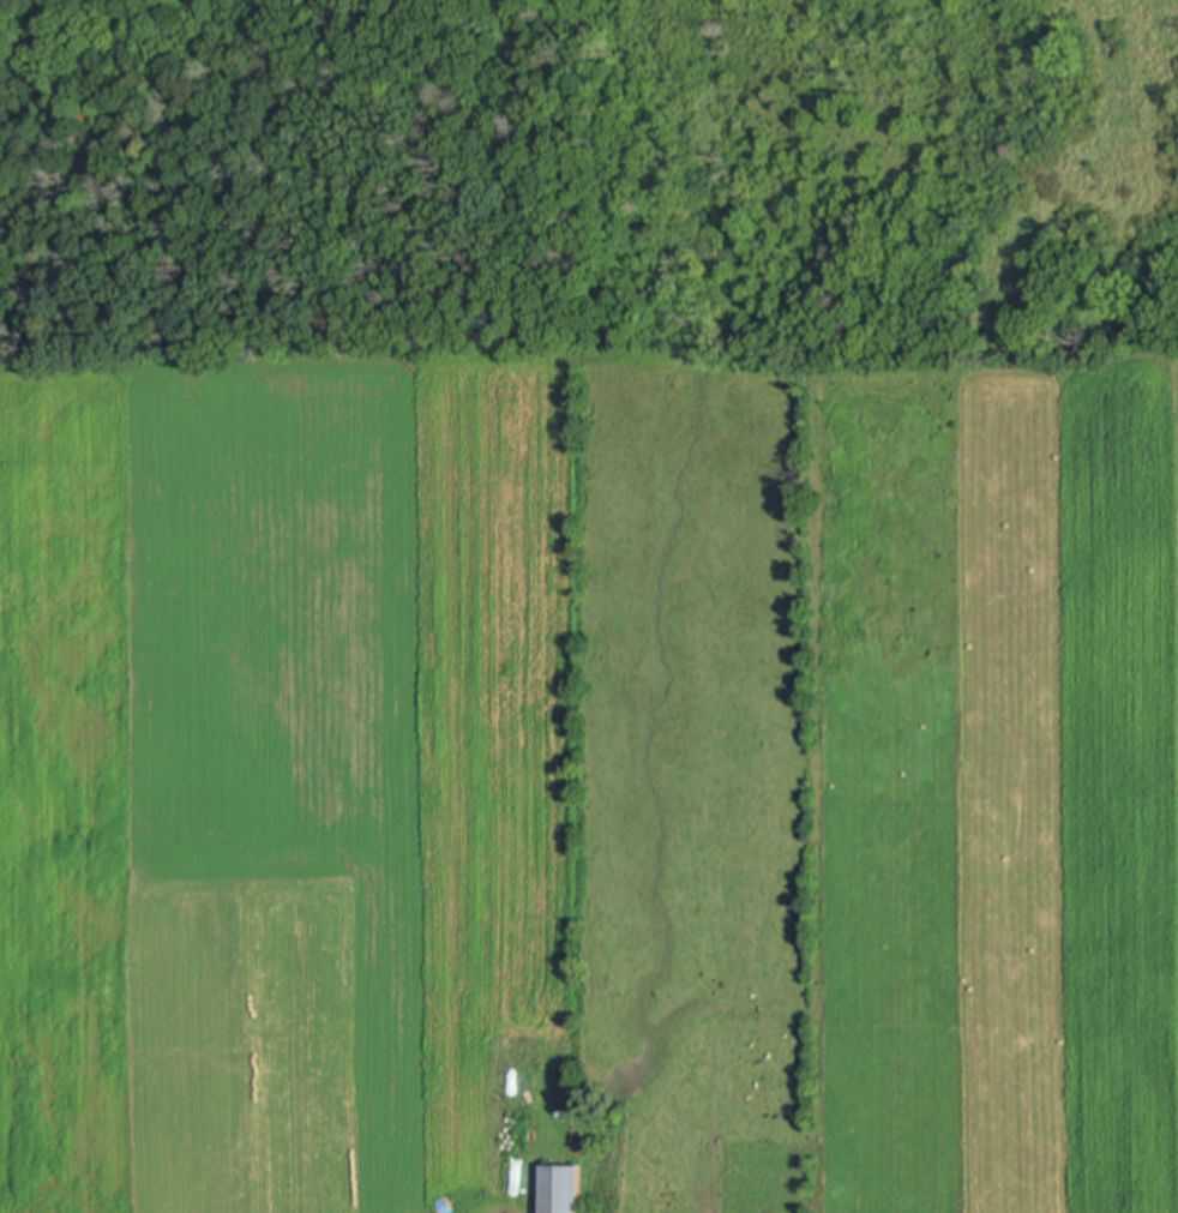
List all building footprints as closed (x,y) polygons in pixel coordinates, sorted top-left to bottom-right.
[(578,1168),(536,1168),(536,1212),(578,1212),(578,1168)]
